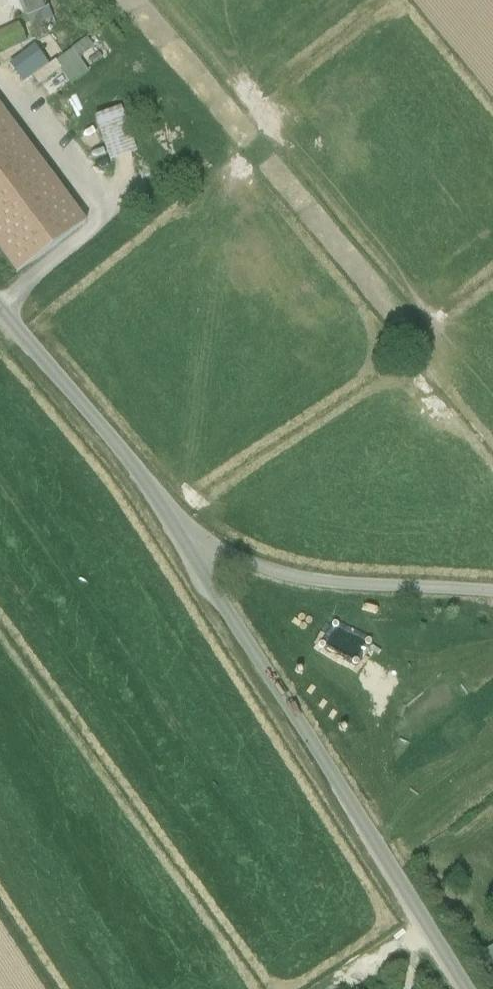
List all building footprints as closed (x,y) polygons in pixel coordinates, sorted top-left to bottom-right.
[(28,15),(48,7),(46,0),(22,0),(28,15)] [(91,70),(81,56),(96,45),(90,37),(57,60),(73,83),(91,70)] [(38,43),(11,61),(25,81),(52,63),(38,43)] [(113,161),(141,150),(123,105),(95,115),(113,161)] [(0,106),(0,250),(17,273),(86,221),(0,106)]
